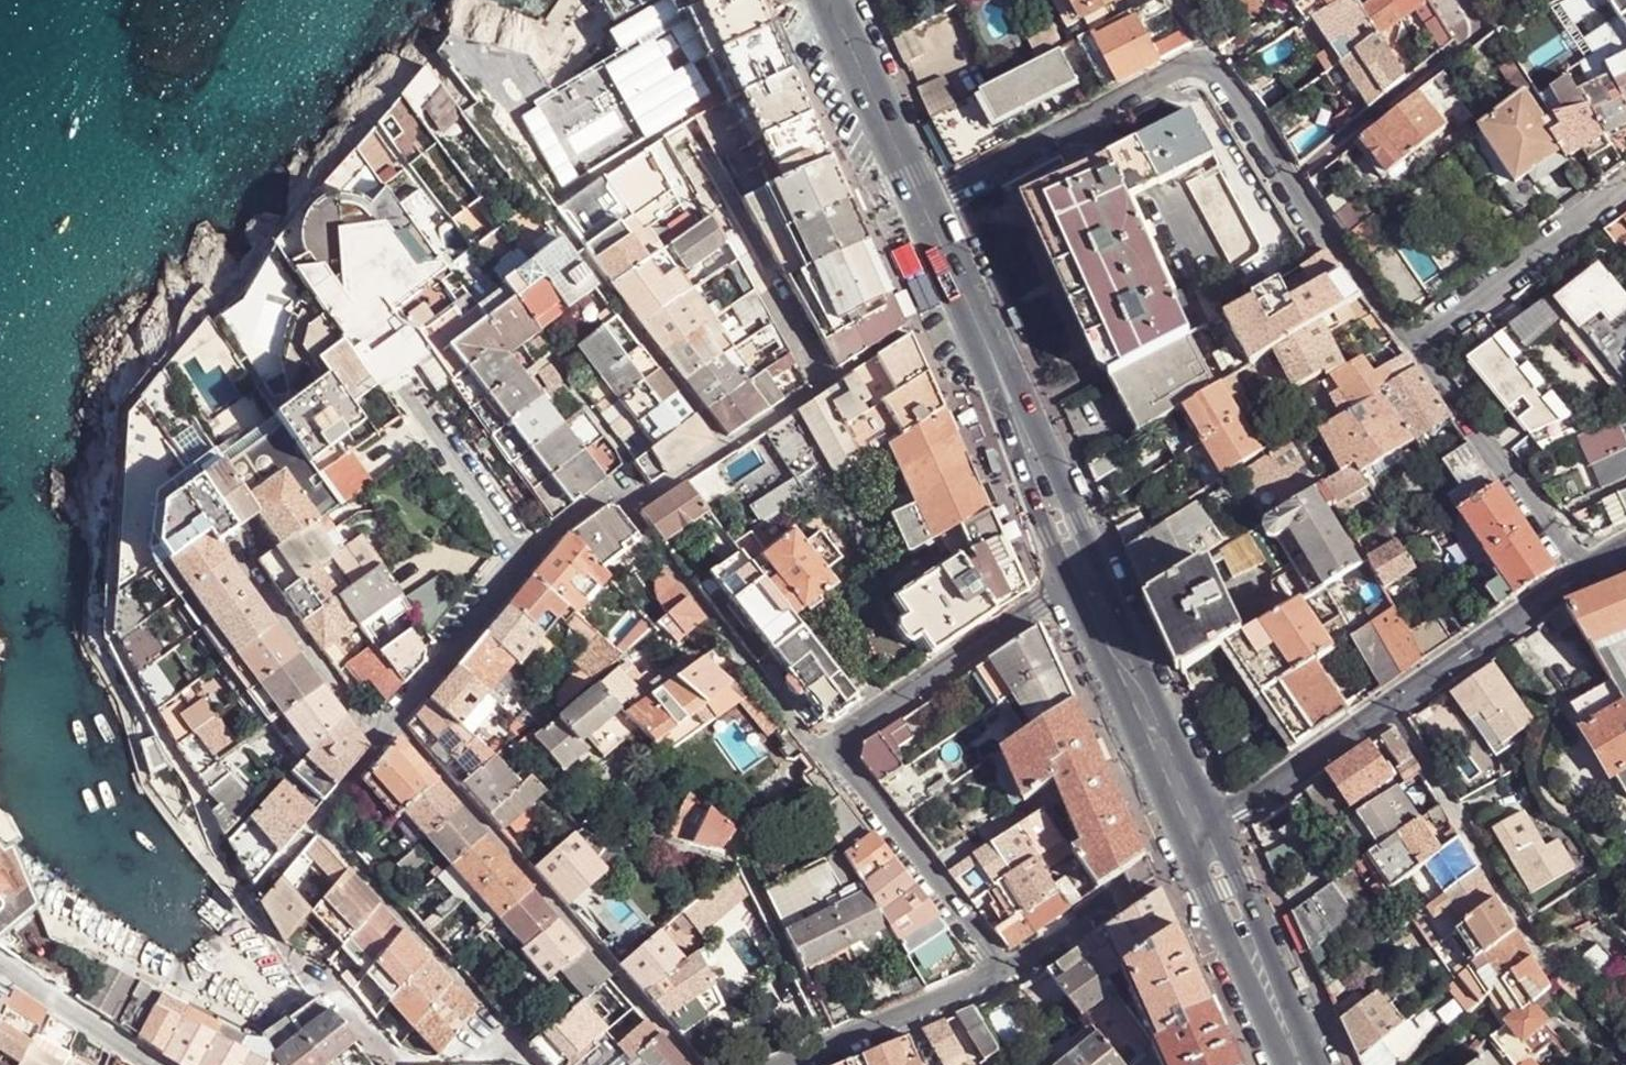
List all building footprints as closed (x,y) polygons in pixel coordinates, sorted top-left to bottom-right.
[(615,23),(622,35),(599,61),(605,71),(645,139),(687,114),(711,99),(685,53),(679,44),(689,38),(694,35),(683,13),(674,17),(669,7),(667,4),(676,0),(649,0),(615,23)] [(615,23),(649,0),(601,0),(615,23)] [(667,4),(669,7),(674,17),(683,13),(694,35),(705,58),(719,51),(768,28),(756,1),(755,0),(676,0),(667,4)] [(1083,20),(1072,0),(1052,0),(1067,28),(1083,20)] [(1083,20),(1119,0),(1072,0),(1083,20)] [(1134,11),(1138,20),(1140,23),(1161,12),(1171,7),(1167,0),(1154,0),(1134,11)] [(1263,0),(1246,0),(1261,23),(1273,15),(1263,0)] [(1299,12),(1313,0),(1290,0),(1299,12)] [(1321,5),(1326,12),(1332,8),(1328,0),(1327,0),(1321,5)] [(1332,8),(1335,7),(1346,0),(1328,0),(1332,8)] [(1361,0),(1346,0),(1335,7),(1332,8),(1350,37),(1359,52),(1370,44),(1382,35),(1381,33),(1361,0)] [(1381,33),(1388,29),(1405,17),(1405,15),(1395,0),(1361,0),(1381,33)] [(1405,15),(1416,9),(1426,4),(1424,2),(1423,0),(1395,0),(1405,15)] [(1430,0),(1428,0),(1424,2),(1426,4),(1416,9),(1443,50),(1446,47),(1447,47),(1455,40),(1449,30),(1442,19),(1430,0)] [(1564,8),(1574,26),(1600,10),(1594,0),(1577,0),(1564,8)] [(1622,20),(1625,17),(1625,0),(1609,0),(1622,20)] [(1184,28),(1171,7),(1161,12),(1173,34),(1184,28)] [(1140,23),(1138,20),(1100,40),(1122,83),(1161,63),(1153,45),(1140,23)] [(1569,80),(1576,98),(1580,96),(1579,94),(1606,81),(1613,78),(1608,67),(1625,57),(1625,26),(1622,20),(1588,42),(1597,56),(1583,64),(1585,70),(1569,80)] [(615,23),(584,68),(589,72),(595,66),(599,61),(622,35),(615,23)] [(917,27),(896,38),(906,62),(928,51),(917,27)] [(719,51),(705,58),(727,103),(740,97),(788,74),(776,47),(768,28),(719,51)] [(1193,45),(1184,28),(1173,34),(1153,45),(1161,63),(1193,45)] [(1396,42),(1388,29),(1381,33),(1382,35),(1389,47),(1396,42)] [(1095,32),(1081,40),(1108,91),(1122,83),(1100,40),(1095,32)] [(1232,42),(1225,32),(1213,40),(1221,50),(1232,42)] [(1382,35),(1370,44),(1397,88),(1409,79),(1399,63),(1389,47),(1382,35)] [(1350,37),(1335,47),(1343,63),(1344,62),(1359,52),(1350,37)] [(695,47),(689,38),(679,44),(685,53),(695,47)] [(1432,59),(1441,51),(1436,43),(1427,50),(1432,59)] [(1370,44),(1359,52),(1386,96),(1397,88),(1370,44)] [(1431,61),(1432,59),(1427,50),(1424,46),(1399,63),(1409,79),(1431,61)] [(1343,63),(1335,47),(1317,59),(1328,74),(1343,63)] [(1077,84),(1060,52),(981,94),(999,126),(1077,84)] [(1344,62),(1343,63),(1371,109),(1386,96),(1359,52),(1344,62)] [(1608,67),(1613,78),(1625,104),(1625,57),(1608,67)] [(1517,61),(1503,72),(1521,99),(1526,94),(1534,88),(1517,61)] [(423,67),(398,95),(415,118),(423,109),(440,90),(423,67)] [(788,74),(740,97),(760,139),(808,116),(795,88),(788,74)] [(1579,94),(1580,96),(1606,136),(1622,129),(1625,128),(1625,104),(1613,78),(1606,81),(1579,94)] [(1569,80),(1542,96),(1557,118),(1547,124),(1563,154),(1568,160),(1584,151),(1606,136),(1580,96),(1576,98),(1569,80)] [(964,102),(955,85),(953,84),(949,85),(923,98),(933,120),(957,107),(964,102)] [(440,90),(423,109),(442,133),(461,117),(440,90)] [(964,102),(957,107),(982,158),(1009,144),(999,126),(981,94),(964,102)] [(1521,99),(1483,129),(1479,133),(1515,185),(1516,186),(1563,154),(1547,124),(1526,94),(1521,99)] [(1419,95),(1376,130),(1405,164),(1447,130),(1425,102),(1421,97),(1419,95)] [(716,109),(734,144),(743,140),(743,139),(751,135),(753,142),(755,142),(760,139),(740,97),(727,103),(716,109)] [(1475,120),(1459,100),(1455,104),(1449,110),(1464,128),(1475,120)] [(1263,108),(1269,116),(1276,111),(1271,103),(1263,108)] [(533,109),(518,118),(559,189),(575,180),(533,109)] [(1033,200),(1048,232),(1070,281),(1114,377),(1185,341),(1188,338),(1190,337),(1179,311),(1178,309),(1130,202),(1161,184),(1214,154),(1190,112),(1098,164),(1093,153),(1068,166),(1056,173),(1061,186),(1033,200)] [(1347,112),(1333,124),(1342,134),(1356,122),(1347,112)] [(808,116),(760,139),(781,182),(828,160),(819,140),(808,116)] [(1606,136),(1615,151),(1625,165),(1625,135),(1622,129),(1606,136)] [(1405,164),(1376,130),(1361,142),(1390,176),(1405,164)] [(1515,185),(1479,133),(1467,143),(1501,193),(1515,185)] [(1615,151),(1606,136),(1584,151),(1592,165),(1615,151)] [(745,146),(737,149),(759,193),(781,182),(760,139),(755,142),(760,152),(751,157),(745,146)] [(753,142),(745,146),(751,157),(760,152),(755,142),(753,142)] [(1219,163),(1214,154),(1161,184),(1135,199),(1145,224),(1150,222),(1156,237),(1152,238),(1176,293),(1181,291),(1188,306),(1179,311),(1190,337),(1211,326),(1197,294),(1214,287),(1214,289),(1236,272),(1188,184),(1184,178),(1198,171),(1202,168),(1205,173),(1217,166),(1219,163)] [(781,182),(759,193),(781,233),(846,202),(834,174),(828,160),(781,182)] [(1262,247),(1221,172),(1208,179),(1205,173),(1200,176),(1188,184),(1236,272),(1262,253),(1262,247)] [(604,177),(555,211),(583,248),(618,225),(619,228),(633,217),(604,177)] [(1316,192),(1325,187),(1319,177),(1311,183),(1316,192)] [(377,185),(361,197),(362,197),(365,198),(367,200),(370,201),(372,203),(384,194),(377,185)] [(389,308),(443,267),(384,194),(372,203),(370,201),(367,200),(365,198),(362,197),(361,197),(360,196),(354,194),(348,193),(339,193),(328,195),(320,199),(315,203),(307,212),(303,223),(301,232),(301,241),(303,249),(305,253),(289,264),(343,340),(343,342),(349,349),(359,362),(385,344),(388,347),(390,345),(393,350),(394,349),(410,337),(389,308)] [(759,193),(741,201),(764,241),(781,233),(759,193)] [(1340,193),(1324,204),(1335,220),(1351,208),(1340,193)] [(1135,199),(1130,202),(1178,309),(1179,311),(1188,306),(1181,291),(1176,293),(1152,238),(1156,237),(1150,222),(1145,224),(1135,199)] [(1374,217),(1363,200),(1351,208),(1335,220),(1347,239),(1372,219),(1374,217)] [(846,202),(781,233),(801,271),(856,248),(865,243),(853,216),(846,202)] [(1605,231),(1621,250),(1625,246),(1625,215),(1605,231)] [(633,217),(619,228),(645,261),(660,252),(665,249),(661,244),(648,227),(644,229),(633,217)] [(685,218),(666,231),(670,239),(666,241),(668,245),(692,230),(685,218)] [(692,230),(668,245),(676,256),(687,269),(725,243),(711,218),(692,230)] [(1376,218),(1351,237),(1369,260),(1378,252),(1367,239),(1382,226),(1376,218)] [(618,225),(583,248),(610,284),(645,261),(619,228),(618,225)] [(781,233),(764,241),(786,280),(801,271),(781,233)] [(551,235),(532,248),(539,256),(558,244),(551,235)] [(865,243),(856,248),(879,299),(889,320),(899,316),(889,295),(874,263),(865,243)] [(539,256),(529,264),(564,311),(594,290),(569,259),(558,244),(539,256)] [(668,245),(665,249),(672,258),(676,256),(668,245)] [(856,248),(801,271),(831,326),(879,299),(856,248)] [(492,270),(502,283),(529,264),(518,250),(492,270)] [(660,252),(645,261),(676,303),(690,293),(660,252)] [(720,257),(727,269),(736,263),(730,252),(720,257)] [(1361,298),(1328,253),(1313,262),(1309,265),(1317,280),(1323,276),(1326,282),(1346,307),(1361,298)] [(645,261),(610,284),(642,325),(676,303),(645,261)] [(736,263),(727,269),(745,299),(754,294),(747,281),(736,263)] [(564,311),(529,264),(502,283),(499,286),(500,288),(536,333),(564,311)] [(1304,269),(1280,283),(1291,303),(1315,288),(1304,269)] [(1557,302),(1553,297),(1469,361),(1546,453),(1582,442),(1581,439),(1587,436),(1520,355),(1560,318),(1612,388),(1625,375),(1625,299),(1621,294),(1619,295),(1598,269),(1557,302)] [(801,271),(786,280),(815,333),(831,326),(801,271)] [(499,286),(493,279),(468,297),(476,306),(500,288),(499,286)] [(1346,307),(1326,282),(1315,288),(1291,303),(1280,283),(1254,299),(1253,304),(1225,319),(1243,351),(1253,368),(1280,351),(1307,333),(1323,322),(1346,307)] [(1214,289),(1214,287),(1197,294),(1211,326),(1224,320),(1214,289)] [(500,288),(476,306),(511,351),(514,348),(521,344),(521,345),(536,333),(500,288)] [(690,293),(676,303),(697,330),(711,321),(714,318),(694,291),(690,293)] [(765,312),(754,294),(745,299),(728,310),(741,327),(765,312)] [(466,295),(456,303),(465,314),(476,306),(468,297),(466,295)] [(831,326),(815,333),(835,369),(903,327),(899,316),(889,320),(879,299),(831,326)] [(456,302),(416,332),(430,353),(433,336),(465,314),(456,303),(456,302)] [(676,303),(642,325),(662,352),(697,330),(676,303)] [(465,314),(433,336),(430,353),(434,360),(438,365),(450,381),(464,371),(497,346),(505,356),(506,355),(511,351),(476,306),(465,314)] [(609,311),(602,316),(608,323),(615,318),(609,311)] [(576,347),(581,354),(599,377),(623,360),(628,355),(638,348),(615,318),(608,323),(586,340),(577,347),(576,347)] [(1243,351),(1225,319),(1224,320),(1211,326),(1209,328),(1222,352),(1213,356),(1222,372),(1230,367),(1236,378),(1253,368),(1243,351)] [(711,321),(697,330),(718,359),(733,350),(711,321)] [(1323,322),(1307,333),(1326,374),(1345,364),(1323,322)] [(772,325),(749,339),(761,356),(781,342),(772,325)] [(578,328),(568,336),(577,347),(586,340),(578,328)] [(697,330),(662,352),(684,381),(718,359),(697,330)] [(412,334),(410,337),(412,340),(413,344),(411,348),(422,364),(430,363),(434,360),(430,353),(416,332),(412,334)] [(1307,333),(1280,351),(1300,390),(1326,374),(1307,333)] [(1392,336),(1384,341),(1387,347),(1388,346),(1396,342),(1392,336)] [(394,349),(393,350),(409,371),(416,366),(422,364),(411,348),(413,344),(412,340),(410,337),(394,349)] [(908,337),(866,364),(888,399),(890,399),(924,375),(916,357),(908,337)] [(1183,410),(1217,389),(1188,338),(1185,341),(1114,377),(1110,380),(1140,437),(1183,410)] [(349,349),(343,342),(320,360),(326,366),(349,349)] [(1401,347),(1396,342),(1388,346),(1392,353),(1401,347)] [(359,362),(361,364),(363,368),(375,386),(378,391),(380,390),(409,371),(393,350),(391,351),(388,347),(385,344),(359,362)] [(521,344),(514,348),(518,354),(520,353),(524,357),(528,354),(521,345),(521,344)] [(497,346),(464,371),(485,398),(518,372),(519,372),(506,355),(505,356),(497,346)] [(576,347),(559,361),(563,367),(581,354),(576,347)] [(511,351),(506,355),(519,372),(518,372),(521,377),(527,373),(531,379),(537,375),(548,366),(544,359),(543,358),(535,363),(528,354),(524,357),(520,353),(518,354),(514,348),(511,351)] [(638,348),(628,355),(644,373),(647,378),(656,372),(638,348)] [(349,349),(326,366),(329,372),(337,383),(346,380),(363,368),(361,364),(359,362),(349,349)] [(733,350),(718,359),(740,388),(746,386),(755,379),(733,350)] [(637,378),(644,373),(628,355),(623,360),(637,378)] [(781,361),(767,371),(773,381),(796,367),(790,356),(781,361)] [(1363,360),(1384,391),(1394,385),(1398,382),(1386,365),(1380,369),(1371,356),(1363,360)] [(718,359),(684,381),(706,410),(740,388),(718,359)] [(623,360),(599,377),(613,395),(617,401),(641,383),(637,378),(623,360)] [(1363,360),(1334,377),(1356,409),(1384,391),(1363,360)] [(839,386),(822,397),(842,430),(867,413),(880,405),(888,399),(866,364),(838,383),(839,386)] [(450,381),(438,365),(425,374),(438,390),(450,381)] [(548,366),(537,375),(549,392),(561,383),(558,378),(548,366)] [(363,368),(346,380),(355,392),(348,396),(352,403),(375,386),(363,368)] [(1451,418),(1418,370),(1415,371),(1394,385),(1384,391),(1416,441),(1451,418)] [(464,371),(450,381),(470,409),(485,398),(464,371)] [(755,379),(746,386),(766,412),(781,403),(767,385),(773,381),(767,371),(755,379)] [(518,372),(485,398),(506,425),(540,399),(537,395),(527,382),(526,383),(521,377),(518,372)] [(647,378),(641,383),(656,403),(661,399),(664,403),(674,395),(656,372),(647,378)] [(161,373),(136,404),(152,423),(175,394),(161,373)] [(527,373),(521,377),(526,383),(527,382),(531,379),(527,373)] [(644,373),(637,378),(641,383),(647,378),(644,373)] [(325,375),(273,416),(274,418),(282,429),(303,456),(308,464),(320,455),(361,424),(348,406),(325,375)] [(867,413),(842,430),(860,463),(885,447),(943,412),(934,395),(924,375),(890,399),(888,399),(880,405),(867,413)] [(1235,379),(1222,386),(1234,407),(1246,399),(1235,379)] [(346,380),(337,383),(348,396),(355,392),(346,380)] [(773,381),(767,385),(781,403),(785,400),(773,381)] [(549,392),(540,399),(546,407),(568,390),(561,383),(549,392)] [(641,383),(617,401),(630,417),(635,425),(659,406),(656,403),(641,383)] [(740,388),(706,410),(727,437),(766,412),(746,386),(740,388)] [(1234,407),(1222,386),(1217,389),(1183,410),(1195,432),(1203,445),(1242,420),(1234,407)] [(1320,434),(1343,474),(1359,464),(1365,475),(1416,442),(1416,441),(1384,391),(1356,409),(1320,434)] [(613,395),(595,408),(600,415),(606,410),(617,401),(613,395)] [(659,406),(635,425),(655,450),(692,419),(674,395),(664,403),(659,406)] [(822,397),(795,414),(826,467),(833,480),(860,463),(842,430),(822,397)] [(485,398),(470,409),(490,437),(506,425),(485,398)] [(540,399),(506,425),(528,451),(560,426),(546,407),(540,399)] [(1246,399),(1234,407),(1242,420),(1253,412),(1246,399)] [(565,422),(583,410),(575,400),(558,413),(565,422)] [(126,414),(123,460),(140,462),(140,439),(152,423),(136,404),(126,414)] [(565,422),(560,426),(580,454),(584,451),(603,438),(583,410),(565,422)] [(967,467),(943,412),(885,447),(915,510),(892,523),(911,558),(941,541),(959,532),(988,514),(967,467)] [(772,429),(802,476),(750,508),(762,527),(802,500),(808,497),(833,480),(826,467),(795,414),(772,429)] [(630,417),(612,431),(617,438),(635,425),(630,417)] [(282,429),(274,418),(218,459),(220,464),(225,470),(282,429)] [(637,463),(634,465),(649,486),(711,445),(692,419),(655,450),(637,463)] [(1250,434),(1242,420),(1203,445),(1223,478),(1261,453),(1250,434)] [(1581,439),(1582,442),(1595,467),(1596,466),(1625,452),(1625,434),(1620,422),(1587,436),(1581,439)] [(1458,429),(1455,424),(1449,428),(1452,433),(1458,429)] [(506,425),(490,437),(510,465),(528,451),(506,425)] [(635,425),(617,438),(637,463),(655,450),(635,425)] [(560,426),(528,451),(548,478),(580,454),(560,426)] [(1262,426),(1250,434),(1261,453),(1267,449),(1273,445),(1262,426)] [(189,428),(169,444),(188,467),(207,454),(189,428)] [(282,429),(225,470),(244,499),(303,456),(282,429)] [(1195,432),(1178,442),(1186,456),(1203,445),(1195,432)] [(1300,447),(1296,440),(1295,440),(1272,456),(1241,477),(1255,498),(1272,487),(1283,506),(1291,501),(1314,486),(1313,485),(1293,452),(1300,447)] [(588,455),(585,459),(599,477),(618,463),(614,451),(606,441),(588,455)] [(1203,445),(1186,456),(1207,490),(1223,478),(1203,445)] [(1488,472),(1471,446),(1444,463),(1463,489),(1488,472)] [(1091,467),(1098,484),(1132,464),(1122,448),(1091,467)] [(190,468),(189,469),(196,479),(197,477),(198,479),(220,464),(218,459),(212,451),(207,454),(188,467),(190,468)] [(528,451),(510,465),(529,493),(548,478),(528,451)] [(584,451),(580,454),(585,459),(588,455),(584,451)] [(327,466),(316,474),(337,506),(370,484),(347,452),(327,466)] [(1596,466),(1608,488),(1625,479),(1625,452),(1596,466)] [(580,454),(548,478),(570,507),(601,480),(599,477),(585,459),(580,454)] [(320,455),(308,464),(316,474),(327,466),(320,455)] [(303,456),(244,499),(255,515),(256,515),(278,546),(279,547),(311,524),(322,517),(337,506),(316,474),(308,464),(303,456)] [(123,460),(121,494),(149,497),(152,463),(140,462),(123,460)] [(220,464),(198,479),(235,529),(255,515),(244,499),(225,470),(220,464)] [(1324,486),(1332,501),(1347,493),(1367,482),(1364,476),(1365,475),(1359,464),(1343,474),(1327,483),(1324,486)] [(189,469),(180,476),(187,485),(196,479),(189,469)] [(1498,487),(1488,472),(1463,489),(1449,499),(1459,514),(1498,487)] [(155,569),(166,561),(155,547),(160,507),(188,486),(187,485),(180,476),(179,475),(153,494),(146,547),(155,569)] [(155,547),(166,561),(207,535),(214,545),(215,544),(235,529),(198,479),(197,477),(196,479),(187,485),(188,486),(160,507),(155,547)] [(548,478),(529,493),(551,521),(570,507),(548,478)] [(639,515),(662,544),(698,520),(707,514),(684,486),(639,515)] [(1324,486),(1315,491),(1327,509),(1335,504),(1332,501),(1324,486)] [(1504,496),(1498,487),(1459,514),(1463,518),(1480,543),(1488,555),(1526,529),(1520,520),(1504,496)] [(1361,568),(1353,553),(1327,509),(1315,491),(1293,505),(1266,523),(1292,566),(1295,571),(1303,584),(1311,597),(1352,573),(1361,568)] [(1353,504),(1347,493),(1332,501),(1335,504),(1339,512),(1353,504)] [(121,494),(120,527),(145,531),(149,497),(121,494)] [(1619,496),(1604,504),(1616,528),(1625,523),(1625,510),(1619,496)] [(1203,503),(1175,521),(1194,563),(1227,542),(1229,541),(1203,503)] [(1119,528),(1126,544),(1158,522),(1149,508),(1119,528)] [(605,509),(568,536),(601,571),(640,541),(616,510),(605,509)] [(1589,519),(1584,513),(1575,518),(1581,524),(1589,519)] [(707,514),(698,520),(730,561),(739,556),(731,545),(707,514)] [(988,514),(959,532),(969,554),(970,554),(1001,538),(994,526),(988,514)] [(322,517),(311,524),(322,538),(332,531),(322,517)] [(1480,543),(1463,518),(1452,525),(1470,550),(1480,543)] [(1175,521),(1167,528),(1181,559),(1185,557),(1190,566),(1194,563),(1175,521)] [(1292,566),(1266,523),(1254,531),(1269,563),(1275,576),(1292,566)] [(281,594),(299,580),(317,566),(332,557),(334,555),(322,538),(311,524),(279,547),(278,546),(256,561),(281,594)] [(145,531),(120,527),(115,596),(123,591),(130,586),(146,575),(148,556),(143,556),(145,531)] [(1130,552),(1148,593),(1185,568),(1181,559),(1167,528),(1130,552)] [(1556,572),(1526,529),(1488,555),(1495,566),(1499,573),(1504,580),(1517,599),(1556,572)] [(1269,563),(1254,531),(1236,543),(1250,573),(1269,563)] [(959,532),(941,541),(948,550),(956,561),(961,569),(973,561),(970,554),(969,554),(959,532)] [(765,554),(748,567),(791,621),(835,588),(825,574),(803,548),(792,533),(765,554)] [(749,534),(731,545),(739,556),(748,567),(765,554),(749,534)] [(820,534),(803,548),(825,574),(842,562),(820,534)] [(207,535),(166,561),(187,590),(228,561),(215,544),(214,545),(207,535)] [(567,537),(533,578),(567,608),(573,614),(607,577),(601,571),(568,536),(567,537)] [(334,555),(332,557),(352,586),(380,566),(360,537),(334,555)] [(973,561),(961,569),(992,615),(1025,593),(1010,560),(1001,538),(970,554),(973,561)] [(911,558),(916,567),(948,550),(941,541),(911,558)] [(1236,579),(1250,573),(1236,543),(1233,544),(1229,546),(1222,551),(1227,561),(1236,579)] [(1387,591),(1418,570),(1415,566),(1401,544),(1399,545),(1398,545),(1370,562),(1377,574),(1387,591)] [(1361,548),(1353,553),(1361,568),(1370,562),(1361,548)] [(1222,551),(1204,564),(1206,569),(1227,561),(1222,551)] [(1495,566),(1488,555),(1474,564),(1481,575),(1495,566)] [(730,561),(718,570),(728,582),(748,567),(739,556),(730,561)] [(1181,559),(1185,568),(1190,566),(1185,557),(1181,559)] [(166,561),(155,569),(176,598),(187,590),(166,561)] [(228,561),(187,590),(210,622),(251,593),(228,561)] [(956,561),(892,603),(904,620),(918,640),(930,656),(992,615),(961,569),(956,561)] [(1377,574),(1370,562),(1361,568),(1352,573),(1357,584),(1377,574)] [(1150,598),(1186,673),(1230,647),(1239,641),(1225,609),(1231,605),(1224,591),(1218,594),(1206,569),(1204,564),(1150,598)] [(299,580),(281,594),(302,623),(319,609),(309,596),(315,593),(329,582),(317,566),(299,580)] [(352,586),(337,597),(358,625),(378,611),(401,594),(397,589),(380,566),(352,586)] [(433,566),(397,589),(401,594),(404,599),(410,607),(429,633),(457,599),(433,566)] [(728,582),(719,589),(768,652),(798,630),(791,621),(748,567),(728,582)] [(1303,584),(1295,571),(1276,582),(1272,586),(1276,599),(1296,588),(1303,584)] [(1504,580),(1499,573),(1495,575),(1501,583),(1504,580)] [(541,637),(542,638),(567,608),(533,578),(508,608),(541,637)] [(1517,599),(1504,580),(1501,583),(1490,590),(1502,609),(1517,599)] [(671,581),(663,588),(668,594),(676,588),(671,581)] [(1568,607),(1577,623),(1590,644),(1625,629),(1625,582),(1568,607)] [(130,586),(123,591),(126,595),(132,591),(130,586)] [(633,586),(624,595),(642,615),(654,606),(649,599),(644,597),(633,586)] [(668,594),(655,604),(667,618),(670,616),(687,601),(676,588),(668,594)] [(1304,602),(1296,588),(1276,599),(1267,603),(1271,622),(1301,604),(1304,602)] [(187,590),(176,598),(180,603),(200,630),(210,622),(187,590)] [(123,591),(115,596),(112,630),(119,640),(135,628),(149,618),(132,591),(126,595),(123,591)] [(251,593),(210,622),(234,654),(274,624),(251,593)] [(315,593),(309,596),(319,609),(324,606),(315,593)] [(401,594),(378,611),(381,615),(388,623),(410,607),(404,599),(401,594)] [(319,609),(302,623),(323,651),(333,643),(342,638),(358,625),(337,597),(324,606),(319,609)] [(176,598),(168,604),(172,610),(180,603),(176,598)] [(1397,608),(1392,600),(1371,610),(1375,622),(1397,608)] [(687,601),(670,616),(657,628),(672,642),(702,620),(687,601)] [(1230,647),(1264,697),(1313,664),(1333,651),(1301,604),(1271,622),(1259,629),(1239,641),(1230,647)] [(1577,623),(1568,607),(1566,608),(1527,636),(1537,650),(1543,646),(1544,647),(1577,623)] [(508,608),(483,637),(512,663),(517,665),(541,637),(508,608)] [(1406,675),(1428,659),(1415,637),(1410,630),(1397,608),(1375,622),(1374,623),(1406,675)] [(589,645),(598,635),(575,616),(566,625),(589,645)] [(1438,623),(1433,616),(1410,630),(1415,637),(1438,623)] [(918,640),(904,620),(895,627),(896,632),(903,643),(909,646),(918,640)] [(210,622),(200,630),(203,635),(223,661),(234,654),(210,622)] [(1428,659),(1450,644),(1444,633),(1439,622),(1438,623),(1415,637),(1428,659)] [(1385,689),(1406,675),(1374,623),(1354,637),(1385,689)] [(274,624),(234,654),(257,685),(297,654),(274,624)] [(135,628),(119,640),(138,675),(155,663),(135,628)] [(379,652),(380,653),(403,683),(423,662),(424,651),(410,629),(379,652)] [(1041,629),(991,663),(1013,697),(1059,667),(1052,654),(1041,629)] [(1596,654),(1606,650),(1625,641),(1625,629),(1590,644),(1596,654)] [(200,630),(192,635),(196,641),(203,635),(200,630)] [(798,630),(768,652),(788,679),(801,695),(822,722),(826,724),(829,724),(857,705),(798,630)] [(634,631),(615,650),(622,656),(641,639),(634,631)] [(572,664),(584,674),(613,648),(598,635),(589,645),(572,664)] [(483,637),(456,669),(485,695),(491,699),(496,704),(498,706),(503,699),(491,688),(512,663),(483,637)] [(541,637),(517,665),(528,676),(553,647),(542,638),(541,637)] [(323,651),(334,666),(344,658),(333,643),(323,651)] [(379,652),(374,645),(346,665),(362,684),(369,681),(386,702),(391,696),(403,683),(380,653),(379,652)] [(1264,697),(1230,647),(1222,652),(1256,702),(1264,697)] [(613,648),(584,674),(593,682),(617,662),(622,657),(622,656),(615,650),(613,648)] [(155,663),(138,675),(157,710),(178,696),(176,693),(195,680),(172,650),(155,663)] [(1606,650),(1596,654),(1611,679),(1611,680),(1625,703),(1625,683),(1606,650)] [(234,654),(223,661),(227,667),(243,688),(246,693),(257,685),(234,654)] [(297,654),(257,685),(280,716),(320,685),(297,654)] [(673,669),(666,673),(671,680),(674,679),(675,680),(692,667),(685,659),(673,669)] [(722,691),(723,692),(737,704),(766,738),(774,731),(783,723),(745,675),(730,687),(701,660),(692,667),(675,680),(703,705),(722,691)] [(223,661),(209,673),(213,678),(227,667),(223,661)] [(1519,733),(1535,721),(1491,661),(1449,691),(1470,721),(1479,714),(1498,739),(1488,746),(1496,756),(1506,750),(1515,743),(1512,738),(1519,733)] [(991,663),(976,673),(999,707),(1013,697),(991,663)] [(1313,664),(1264,697),(1300,748),(1348,715),(1313,664)] [(637,693),(646,687),(627,665),(622,668),(627,673),(623,676),(637,693)] [(621,666),(617,670),(623,676),(627,673),(622,668),(621,666)] [(1059,667),(1013,697),(1037,731),(1076,705),(1067,685),(1059,667)] [(456,669),(429,701),(453,723),(458,727),(485,695),(456,669)] [(617,670),(597,687),(616,706),(637,693),(623,676),(617,670)] [(666,673),(654,681),(660,689),(671,680),(666,673)] [(584,674),(553,699),(563,708),(593,682),(584,674)] [(637,728),(653,743),(683,722),(693,736),(733,708),(737,704),(723,692),(722,691),(703,705),(675,680),(674,679),(671,680),(660,689),(624,715),(637,728)] [(788,679),(786,682),(797,698),(801,695),(788,679)] [(1585,728),(1625,704),(1625,703),(1611,680),(1571,705),(1585,728)] [(637,693),(616,706),(618,709),(624,715),(660,689),(654,681),(646,687),(637,693)] [(257,685),(246,693),(251,699),(269,724),(271,723),(280,716),(257,685)] [(320,685),(280,716),(309,755),(343,717),(320,685)] [(560,719),(579,741),(586,736),(618,709),(616,706),(597,687),(560,719)] [(242,696),(238,700),(243,705),(251,699),(246,693),(242,696)] [(485,695),(458,727),(469,737),(496,704),(491,699),(485,695)] [(157,710),(177,746),(192,734),(180,717),(186,713),(178,696),(157,710)] [(1013,697),(999,707),(1022,740),(1037,731),(1013,697)] [(1276,731),(1292,754),(1300,748),(1264,697),(1256,702),(1268,720),(1268,721),(1268,722),(1268,723),(1268,724),(1269,724),(1269,725),(1269,726),(1270,727),(1270,728),(1271,729),(1272,730),(1273,730),(1274,731),(1276,731)] [(553,699),(546,706),(554,715),(563,708),(553,699)] [(186,713),(180,717),(192,734),(194,733),(198,730),(215,717),(202,700),(186,713)] [(415,718),(408,727),(418,739),(426,747),(435,739),(453,723),(429,701),(415,718)] [(527,730),(534,724),(514,704),(507,713),(514,720),(526,731),(527,730)] [(1625,770),(1625,704),(1585,728),(1582,730),(1612,778),(1614,777),(1625,770)] [(1022,740),(1002,754),(1024,801),(1025,800),(1026,803),(1054,784),(1098,754),(1076,705),(1037,731),(1022,740)] [(618,709),(586,736),(604,757),(637,728),(624,715),(618,709)] [(1488,746),(1498,739),(1479,714),(1470,721),(1488,746)] [(280,716),(271,723),(301,763),(309,755),(280,716)] [(544,716),(536,723),(539,728),(548,721),(544,716)] [(215,717),(198,730),(221,760),(238,748),(215,717)] [(343,717),(309,755),(335,787),(367,748),(343,717)] [(539,736),(536,739),(563,771),(587,751),(579,741),(560,719),(539,736)] [(514,720),(505,727),(515,740),(526,731),(514,720)] [(917,738),(904,721),(880,737),(897,759),(903,754),(901,750),(917,738)] [(683,722),(653,743),(666,755),(693,736),(683,722)] [(453,723),(435,739),(442,746),(453,758),(472,741),(469,737),(458,727),(453,723)] [(787,729),(780,735),(781,737),(778,740),(782,745),(794,737),(787,729)] [(1394,729),(1380,739),(1383,744),(1384,747),(1399,768),(1408,782),(1410,781),(1420,774),(1394,729)] [(515,748),(521,755),(532,747),(530,744),(536,739),(539,736),(536,732),(532,734),(515,748)] [(192,734),(177,746),(199,777),(219,762),(194,733),(192,734)] [(794,737),(782,745),(785,750),(797,742),(794,737)] [(863,763),(880,785),(904,769),(897,759),(880,737),(866,746),(863,763)] [(396,738),(361,782),(394,818),(403,811),(436,782),(396,738)] [(435,739),(426,747),(433,755),(442,746),(435,739)] [(1368,748),(1371,752),(1377,748),(1383,744),(1380,739),(1368,748)] [(984,767),(1002,754),(995,743),(991,740),(975,750),(975,756),(984,767)] [(472,741),(453,758),(464,770),(470,777),(493,758),(486,752),(472,741)] [(497,742),(486,752),(493,758),(495,756),(505,749),(497,742)] [(785,750),(782,753),(787,759),(794,761),(796,758),(805,752),(797,742),(785,750)] [(221,760),(219,762),(224,769),(226,770),(250,752),(243,744),(238,748),(221,760)] [(433,755),(440,763),(444,767),(448,763),(453,758),(442,746),(433,755)] [(1328,775),(1313,786),(1304,791),(1333,835),(1341,829),(1348,824),(1343,815),(1351,809),(1391,780),(1371,752),(1368,748),(1328,775)] [(805,752),(796,758),(807,772),(816,766),(805,752)] [(1098,754),(1054,784),(1084,847),(1074,853),(1096,884),(1100,890),(1146,859),(1132,831),(1117,796),(1114,789),(1108,776),(1098,754)] [(301,763),(292,774),(323,802),(335,787),(309,755),(301,763)] [(494,759),(461,787),(487,816),(522,786),(516,780),(495,756),(493,758),(494,759)] [(199,777),(208,790),(224,769),(219,762),(199,777)] [(803,780),(825,809),(840,796),(816,766),(807,772),(804,775),(803,780)] [(1405,784),(1408,782),(1399,768),(1396,770),(1405,784)] [(220,805),(237,824),(256,803),(226,770),(224,769),(208,790),(210,794),(220,805)] [(942,795),(904,769),(880,785),(907,819),(942,795)] [(464,770),(454,778),(460,785),(470,777),(464,770)] [(1614,777),(1625,797),(1625,770),(1614,777)] [(526,771),(516,780),(522,786),(532,777),(526,771)] [(292,774),(228,842),(254,885),(323,802),(292,774)] [(1420,774),(1410,781),(1414,787),(1424,781),(1420,774)] [(546,792),(532,777),(522,786),(487,816),(500,830),(506,826),(513,833),(532,816),(525,809),(546,792)] [(361,782),(352,792),(384,827),(392,820),(394,818),(361,782)] [(436,782),(403,811),(426,839),(460,809),(436,782)] [(695,784),(667,839),(679,841),(704,791),(695,784)] [(1420,823),(1398,790),(1357,818),(1348,824),(1371,857),(1420,823)] [(825,809),(819,813),(834,839),(839,849),(845,855),(870,835),(840,796),(825,809)] [(1423,805),(1430,816),(1441,808),(1434,798),(1423,805)] [(705,808),(708,811),(720,818),(723,815),(709,803),(705,808)] [(225,836),(237,824),(220,805),(212,812),(225,836)] [(1430,816),(1435,825),(1446,817),(1441,808),(1430,816)] [(460,809),(426,839),(450,865),(483,835),(460,809)] [(1351,809),(1343,815),(1348,824),(1357,818),(1351,809)] [(410,840),(417,847),(417,846),(426,839),(403,811),(394,818),(392,820),(410,840)] [(708,811),(693,845),(721,852),(735,834),(736,833),(734,830),(720,818),(708,811)] [(1533,894),(1576,868),(1559,840),(1545,847),(1523,811),(1494,830),(1533,894)] [(1013,818),(1009,812),(1000,818),(999,819),(1003,825),(1013,818)] [(1045,814),(1018,832),(1038,861),(1039,863),(1066,843),(1045,814)] [(1,830),(10,847),(12,849),(18,846),(21,843),(10,820),(0,815),(0,830),(1,830)] [(1430,816),(1420,823),(1440,854),(1452,844),(1447,837),(1455,832),(1450,824),(1439,831),(1435,825),(1430,816)] [(992,823),(977,833),(984,844),(1000,833),(993,822),(992,823)] [(1371,857),(1392,890),(1409,877),(1440,854),(1420,823),(1371,857)] [(1371,857),(1348,824),(1341,829),(1333,835),(1355,868),(1371,857)] [(37,909),(12,849),(10,847),(1,830),(0,830),(0,884),(6,892),(0,897),(0,904),(2,906),(1,912),(0,913),(0,939),(37,909)] [(541,864),(535,870),(566,905),(604,872),(606,870),(629,850),(608,845),(610,842),(600,840),(582,830),(562,845),(551,855),(541,864)] [(1018,832),(993,849),(1003,865),(1012,878),(1012,877),(1014,878),(1018,875),(1038,861),(1018,832)] [(1447,837),(1452,844),(1459,839),(1455,832),(1447,837)] [(551,855),(562,845),(553,833),(540,844),(551,855)] [(483,835),(450,865),(475,892),(508,864),(483,835)] [(870,835),(845,855),(862,884),(891,861),(870,835)] [(317,837),(303,852),(334,884),(346,869),(317,837)] [(1310,851),(1301,838),(1265,856),(1275,876),(1310,851)] [(426,839),(417,846),(436,866),(441,873),(450,865),(426,839)] [(1477,869),(1459,839),(1452,844),(1440,854),(1409,877),(1429,906),(1477,869)] [(410,840),(403,846),(409,853),(417,847),(410,840)] [(963,843),(938,859),(952,877),(976,861),(963,843)] [(822,862),(764,891),(780,923),(787,919),(788,918),(821,903),(824,901),(852,889),(862,884),(845,855),(839,849),(822,862)] [(983,863),(990,873),(1003,865),(993,849),(980,858),(983,863)] [(421,865),(411,853),(394,869),(405,881),(421,865)] [(1291,913),(1309,952),(1317,946),(1354,917),(1377,900),(1392,890),(1371,857),(1355,868),(1332,885),(1291,913)] [(952,877),(959,886),(977,875),(974,869),(983,863),(980,858),(976,861),(952,877)] [(536,859),(530,865),(535,870),(541,864),(536,859)] [(891,861),(862,884),(867,894),(878,913),(912,888),(891,861)] [(1018,875),(1044,911),(1063,899),(1060,894),(1039,863),(1038,861),(1018,875)] [(508,864),(475,892),(498,919),(507,911),(531,890),(508,864)] [(441,873),(439,874),(458,894),(464,901),(475,892),(450,865),(441,873)] [(1003,865),(990,873),(998,884),(1012,878),(1003,865)] [(436,866),(429,872),(434,878),(439,874),(441,873),(436,866)] [(379,868),(372,873),(379,880),(385,874),(379,868)] [(334,884),(318,903),(350,938),(378,904),(346,869),(334,884)] [(1429,906),(1450,937),(1496,901),(1477,869),(1429,906)] [(604,872),(566,905),(576,917),(610,887),(610,878),(604,872)] [(997,889),(1005,899),(1011,896),(1024,916),(1029,923),(1044,911),(1018,875),(1014,878),(1012,877),(1012,878),(998,884),(995,887),(997,889)] [(984,878),(963,890),(974,905),(981,901),(988,895),(994,891),(984,878)] [(282,879),(262,902),(285,942),(289,938),(287,936),(308,910),(282,879)] [(862,884),(852,889),(857,898),(867,894),(862,884)] [(1096,884),(1090,890),(1093,895),(1100,890),(1096,884)] [(1072,887),(1060,894),(1063,899),(1071,909),(1082,902),(1072,887)] [(912,888),(878,913),(889,929),(894,940),(898,945),(924,928),(937,920),(912,888)] [(1178,926),(1162,888),(1110,926),(1127,963),(1130,961),(1178,926)] [(994,891),(988,895),(995,905),(1005,899),(997,889),(994,891)] [(531,890),(507,911),(534,940),(557,920),(531,890)] [(475,892),(464,901),(488,928),(497,920),(498,919),(475,892)] [(458,894),(440,910),(446,917),(464,901),(458,894)] [(767,923),(753,894),(739,901),(754,930),(767,923)] [(857,898),(829,911),(847,948),(889,929),(878,913),(867,894),(857,898)] [(991,908),(1006,929),(1024,916),(1011,896),(1005,899),(995,905),(991,908)] [(699,898),(683,912),(689,919),(701,933),(718,919),(714,915),(699,898)] [(1044,911),(1029,923),(1037,934),(1058,920),(1071,909),(1063,899),(1044,911)] [(824,901),(821,903),(825,913),(829,911),(824,901)] [(981,901),(974,905),(978,911),(985,906),(981,901)] [(1450,937),(1471,967),(1515,932),(1496,901),(1450,937)] [(318,903),(310,914),(341,949),(342,948),(348,940),(350,938),(318,903)] [(348,940),(342,948),(359,966),(366,958),(373,966),(402,931),(378,904),(350,938),(348,940)] [(1450,937),(1429,906),(1412,919),(1411,921),(1432,951),(1433,950),(1450,937)] [(446,917),(440,910),(420,925),(427,933),(446,917)] [(498,919),(497,920),(523,949),(532,941),(534,940),(507,911),(498,919)] [(792,929),(785,933),(803,970),(847,948),(829,911),(825,913),(792,929)] [(1392,922),(1398,930),(1411,921),(1412,919),(1406,911),(1392,922)] [(683,912),(658,933),(665,940),(689,919),(683,912)] [(638,914),(601,944),(620,966),(626,960),(657,935),(638,914)] [(1012,953),(1037,934),(1029,923),(1024,916),(1006,929),(1001,931),(997,934),(1012,953)] [(787,919),(780,923),(785,933),(792,929),(787,919)] [(534,940),(532,941),(559,971),(584,950),(557,920),(534,940)] [(937,920),(924,928),(933,941),(940,937),(947,933),(937,920)] [(1127,963),(1110,926),(1084,944),(1092,957),(1106,977),(1127,963)] [(1212,999),(1178,926),(1130,961),(1140,988),(1162,1040),(1212,999)] [(924,928),(898,945),(906,959),(917,951),(926,946),(933,941),(924,928)] [(889,929),(847,948),(853,960),(894,940),(889,929)] [(402,931),(373,966),(398,993),(427,957),(402,931)] [(1471,967),(1489,995),(1532,960),(1515,932),(1471,967)] [(626,960),(620,966),(642,991),(685,963),(665,940),(658,933),(657,935),(626,960)] [(933,941),(926,946),(939,968),(963,953),(960,950),(954,955),(940,937),(933,941)] [(1433,950),(1454,982),(1458,978),(1471,967),(1450,937),(1433,950)] [(523,949),(521,951),(548,981),(559,971),(532,941),(523,949)] [(1084,944),(1050,970),(1060,982),(1092,957),(1084,944)] [(1599,944),(1578,963),(1600,984),(1620,964),(1599,944)] [(711,945),(700,953),(705,963),(718,954),(712,945),(711,945)] [(917,951),(906,959),(925,990),(938,984),(964,973),(975,968),(963,953),(939,968),(926,946),(917,951)] [(1326,957),(1317,946),(1309,952),(1315,966),(1326,957)] [(584,950),(559,971),(584,999),(608,978),(584,950)] [(685,963),(642,991),(665,1018),(715,986),(705,963),(700,953),(685,963)] [(427,957),(398,993),(422,1020),(451,984),(427,957)] [(1106,977),(1092,957),(1060,982),(1071,997),(1085,1014),(1116,989),(1106,977)] [(366,958),(359,966),(366,975),(373,966),(366,958)] [(109,959),(105,967),(132,980),(135,973),(135,972),(109,959)] [(1489,995),(1507,1023),(1529,1006),(1530,1007),(1537,1002),(1536,1000),(1549,990),(1548,988),(1532,960),(1489,995)] [(80,1001),(118,1025),(132,999),(139,984),(136,983),(132,980),(105,967),(99,964),(80,1001)] [(1318,973),(1325,987),(1338,977),(1340,975),(1330,964),(1318,973)] [(373,966),(366,975),(391,1001),(398,993),(373,966)] [(876,967),(860,975),(864,984),(878,1010),(902,999),(895,986),(888,973),(887,971),(885,969),(883,968),(881,967),(879,967),(876,967)] [(1471,967),(1458,978),(1477,1006),(1489,995),(1471,967)] [(359,983),(348,970),(342,975),(354,989),(359,983)] [(1050,970),(1038,976),(1061,1005),(1071,997),(1060,982),(1050,970)] [(1347,970),(1342,974),(1346,978),(1351,974),(1347,970)] [(548,981),(547,982),(571,1010),(584,999),(559,971),(548,981)] [(1579,1003),(1590,991),(1573,976),(1568,972),(1556,982),(1579,1003)] [(135,973),(132,980),(136,983),(140,976),(135,973)] [(1345,985),(1348,983),(1346,978),(1342,974),(1340,975),(1338,977),(1345,985)] [(140,976),(136,983),(139,984),(157,992),(159,986),(140,976)] [(1345,990),(1345,985),(1338,977),(1325,987),(1330,1001),(1345,990)] [(1454,982),(1447,988),(1468,1013),(1477,1006),(1458,978),(1454,982)] [(154,1010),(179,1022),(186,1008),(162,994),(157,992),(139,984),(132,999),(154,1010)] [(451,984),(422,1020),(448,1047),(476,1011),(451,984)] [(715,986),(665,1018),(681,1035),(687,1031),(724,1008),(715,986)] [(1162,1040),(1140,988),(1124,999),(1156,1045),(1158,1043),(1162,1040)] [(1116,989),(1085,1014),(1090,1022),(1099,1033),(1124,1064),(1132,1064),(1149,1051),(1156,1045),(1124,999),(1116,989)] [(0,1022),(0,1027),(29,1047),(37,1028),(45,1011),(14,990),(8,1002),(0,1022)] [(317,999),(313,992),(261,1031),(264,1037),(287,1021),(317,999)] [(500,992),(490,1001),(505,1018),(516,1009),(510,1003),(500,992)] [(398,993),(391,1001),(415,1028),(422,1020),(398,993)] [(834,1030),(856,1020),(843,993),(820,1004),(834,1030)] [(1340,1022),(1365,1004),(1359,996),(1354,994),(1334,1009),(1340,1022)] [(1398,1027),(1375,996),(1365,1004),(1340,1022),(1357,1060),(1381,1041),(1398,1027)] [(287,1021),(322,1064),(325,1064),(354,1043),(317,999),(287,1021)] [(514,999),(510,1003),(516,1009),(521,1005),(514,999)] [(1212,999),(1162,1040),(1158,1043),(1169,1064),(1241,1064),(1238,1058),(1230,1039),(1212,999)] [(1537,1002),(1530,1007),(1529,1006),(1507,1023),(1495,1039),(1514,1064),(1526,1064),(1531,1060),(1568,1031),(1537,1002)] [(977,1006),(957,1015),(957,1016),(969,1032),(984,1022),(977,1006)] [(186,1008),(179,1022),(214,1039),(215,1022),(186,1008)] [(139,1039),(162,1055),(179,1022),(154,1010),(139,1039)] [(45,1011),(37,1028),(72,1049),(80,1034),(66,1025),(45,1011)] [(567,1013),(559,1020),(578,1042),(586,1035),(567,1013)] [(422,1020),(415,1028),(441,1056),(447,1048),(448,1047),(422,1020)] [(531,1045),(549,1064),(569,1064),(586,1050),(578,1042),(559,1020),(531,1045)] [(946,1020),(924,1029),(944,1063),(964,1051),(947,1021),(946,1020)] [(264,1037),(278,1064),(322,1064),(287,1021),(264,1037)] [(162,1055),(179,1064),(200,1064),(214,1039),(179,1022),(162,1055)] [(215,1022),(214,1039),(247,1056),(243,1036),(215,1022)] [(984,1022),(969,1032),(985,1059),(1000,1050),(984,1022)] [(1090,1022),(1039,1064),(1061,1064),(1099,1033),(1090,1022)] [(600,1026),(588,1037),(594,1043),(605,1033),(600,1026)] [(687,1031),(681,1035),(688,1044),(694,1038),(687,1031)] [(593,1044),(613,1064),(617,1064),(626,1057),(605,1033),(594,1043),(593,1044)] [(1099,1033),(1061,1064),(1124,1064),(1099,1033)] [(911,1034),(910,1035),(908,1036),(908,1037),(857,1058),(857,1057),(840,1064),(924,1064),(911,1034)] [(25,1056),(46,1064),(64,1064),(65,1063),(69,1055),(69,1054),(35,1035),(29,1047),(28,1049),(25,1056)] [(586,1035),(578,1042),(586,1050),(593,1044),(594,1043),(588,1037),(586,1035)] [(243,1036),(247,1056),(248,1057),(244,1064),(278,1064),(264,1037),(258,1043),(243,1036)] [(637,1056),(645,1064),(685,1064),(660,1036),(637,1056)] [(214,1039),(200,1064),(244,1064),(248,1057),(247,1056),(214,1039)] [(1357,1060),(1360,1064),(1396,1064),(1396,1058),(1381,1041),(1357,1060)] [(569,1064),(613,1064),(593,1044),(586,1050),(569,1064)] [(726,1047),(701,1059),(707,1064),(734,1064),(726,1047)] [(944,1063),(946,1064),(972,1064),(964,1051),(944,1063)] [(1149,1051),(1132,1064),(1155,1064),(1149,1051)] [(64,1064),(86,1064),(69,1055),(65,1063),(64,1064)] [(25,1056),(21,1064),(46,1064),(25,1056)] [(637,1056),(630,1061),(626,1064),(645,1064),(637,1056)]
